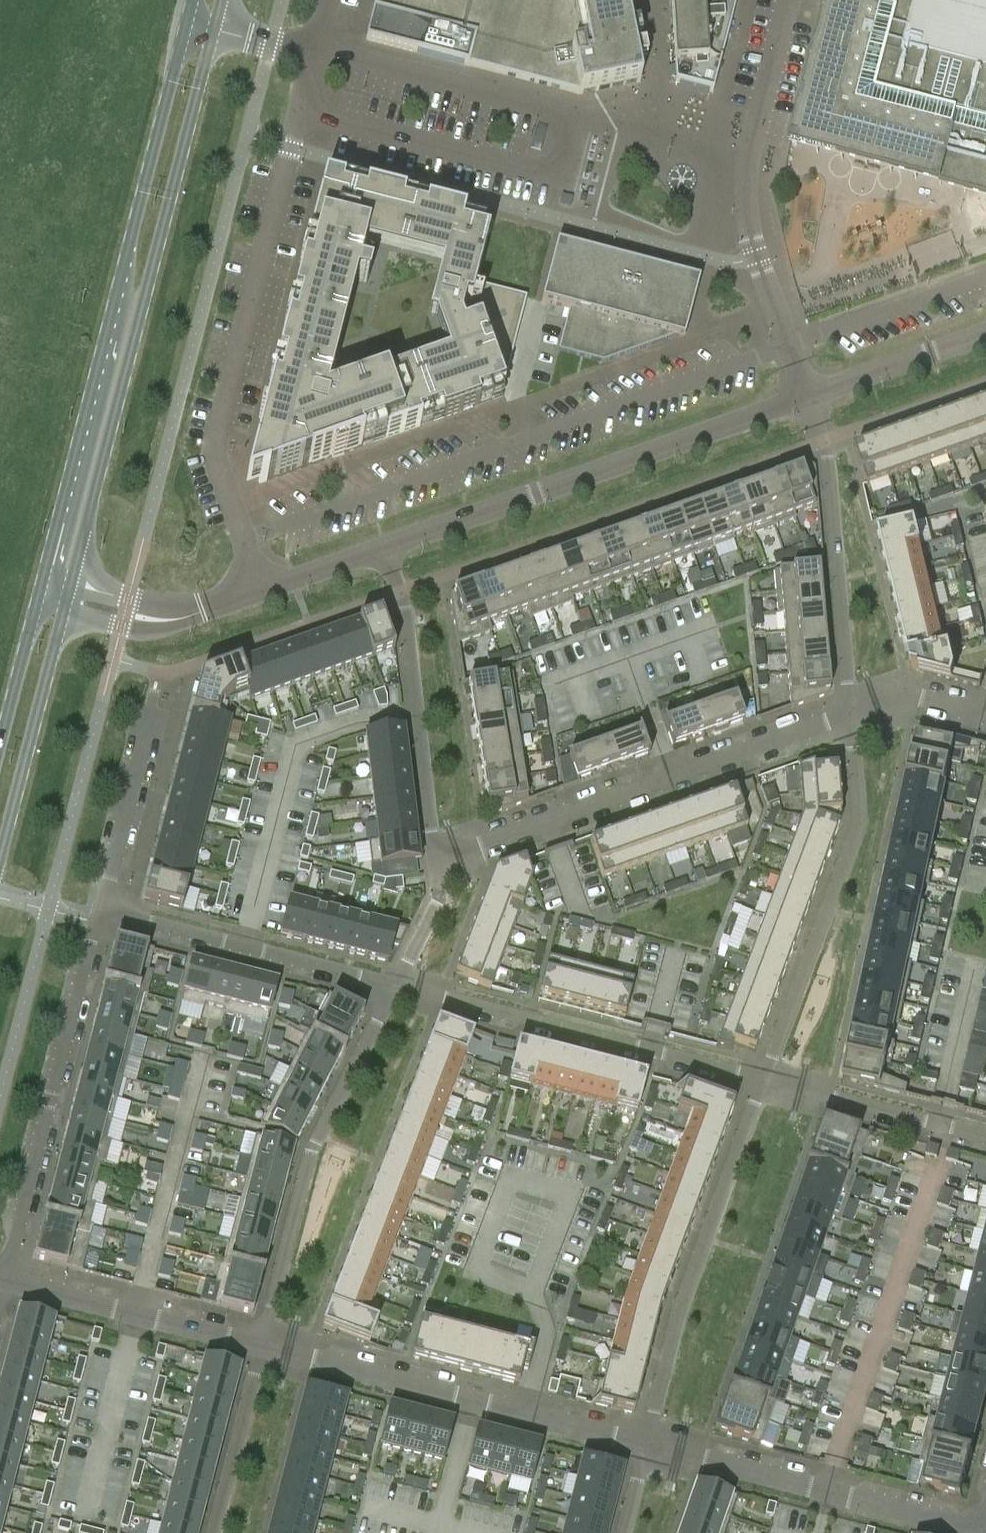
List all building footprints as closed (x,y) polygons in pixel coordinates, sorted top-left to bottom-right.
[(366,40),(579,95),(597,91),(640,82),(624,0),(376,0),(366,40)] [(675,83),(713,93),(737,0),(669,0),(675,83)] [(790,148),(985,199),(985,0),(829,0),(825,16),(790,148)] [(490,238),(470,233),(460,230),(464,217),(324,181),(252,464),(259,484),(329,459),(337,457),(343,455),(462,412),(468,410),(474,408),(478,406),(476,400),(503,390),(526,298),(475,285),(488,238),(490,239),(490,238)] [(474,221),(470,233),(490,238),(493,225),(473,219),(473,221),(474,221)] [(603,363),(675,337),(684,339),(699,280),(690,278),(649,267),(556,243),(541,302),(569,309),(558,351),(603,363)] [(979,406),(958,414),(971,449),(985,444),(985,427),(979,406)] [(971,449),(958,414),(938,421),(950,456),(971,449)] [(950,456),(938,421),(917,428),(930,464),(950,456)] [(930,464),(917,428),(897,436),(909,471),(930,464)] [(909,471),(897,436),(876,443),(889,478),(909,471)] [(889,478),(876,443),(856,450),(868,485),(889,478)] [(809,467),(779,477),(793,514),(794,514),(818,506),(814,470),(814,469),(814,468),(813,467),(812,467),(811,466),(810,466),(809,467)] [(779,477),(759,484),(774,526),(795,519),(794,514),(793,514),(779,477)] [(981,477),(970,481),(972,488),(983,484),(981,477)] [(759,484),(739,492),(752,529),(751,530),(753,534),(774,526),(759,484)] [(943,499),(954,495),(951,487),(940,491),(943,499)] [(940,491),(929,495),(931,503),(943,499),(940,491)] [(733,536),(751,530),(752,529),(739,492),(718,499),(732,537),(733,536)] [(718,499),(698,506),(713,548),(714,548),(718,559),(737,553),(733,541),(734,541),(733,536),(732,537),(718,499)] [(902,513),(913,509),(911,502),(899,506),(902,513)] [(698,506),(678,513),(693,555),(713,548),(698,506)] [(899,506),(888,510),(891,517),(902,513),(899,506)] [(678,513),(657,521),(672,563),(693,555),(678,513)] [(657,521),(637,528),(652,570),(672,563),(657,521)] [(884,553),(920,544),(915,523),(879,532),(879,533),(877,534),(880,544),(882,544),(884,553)] [(961,535),(959,523),(951,525),(954,537),(961,535)] [(637,528),(624,532),(617,535),(632,577),(652,570),(637,528)] [(617,535),(597,542),(612,585),(632,577),(617,535)] [(954,537),(956,548),(964,546),(961,535),(954,537)] [(803,543),(807,555),(816,551),(812,540),(803,543)] [(597,542),(576,550),(591,592),(612,585),(597,542)] [(920,544),(884,553),(885,555),(882,555),(885,566),(887,565),(889,574),(925,565),(920,544)] [(784,553),(787,562),(798,558),(795,549),(784,553)] [(576,550),(556,557),(571,599),(572,599),(591,592),(576,550)] [(787,562),(784,553),(772,557),(776,566),(787,562)] [(556,557),(535,564),(552,610),(573,603),(572,599),(571,599),(556,557)] [(805,569),(817,568),(816,558),(804,562),(805,569)] [(743,567),(746,576),(757,572),(754,563),(743,567)] [(535,564),(515,571),(528,609),(531,618),(552,610),(535,564)] [(894,595),(930,586),(925,565),(889,574),(889,575),(887,576),(890,586),(892,586),(894,595)] [(971,577),(969,565),(961,567),(964,579),(971,577)] [(746,576),(743,567),(731,571),(735,581),(746,576)] [(817,568),(805,569),(778,571),(774,573),(775,593),(819,588),(817,568)] [(515,571),(495,578),(508,616),(528,609),(515,571)] [(964,579),(967,590),(974,589),(971,577),(964,579)] [(495,578),(474,586),(488,624),(489,623),(508,616),(495,578)] [(702,582),(705,591),(717,587),(713,578),(702,582)] [(702,582),(691,586),(694,595),(705,591),(702,582)] [(474,586),(453,593),(452,594),(451,594),(451,595),(450,596),(450,597),(457,644),(492,632),(489,623),(488,624),(474,586)] [(899,616),(935,607),(930,586),(894,595),(894,596),(893,597),(895,607),(897,607),(899,616)] [(819,588),(775,593),(777,614),(782,614),(782,613),(821,609),(819,588)] [(661,596),(665,605),(676,601),(673,592),(661,596)] [(661,596),(650,600),(654,609),(665,605),(661,596)] [(751,616),(761,615),(760,603),(750,604),(751,616)] [(621,611),(624,620),(635,616),(632,607),(621,611)] [(940,628),(935,607),(899,616),(900,617),(897,618),(900,628),(902,628),(904,636),(940,628)] [(981,619),(979,607),(971,609),(974,620),(981,619)] [(823,630),(821,609),(782,613),(782,614),(784,634),(823,630)] [(390,610),(360,621),(374,658),(394,651),(388,632),(392,631),(390,610)] [(587,610),(576,614),(580,625),(583,634),(595,630),(591,621),(587,610)] [(621,611),(609,615),(613,624),(624,620),(621,611)] [(751,616),(752,627),(762,627),(761,615),(751,616)] [(974,620),(976,632),(984,630),(981,619),(974,620)] [(360,621),(340,628),(353,665),(374,658),(360,621)] [(569,629),(572,638),(583,634),(580,625),(569,629)] [(340,628),(319,635),(333,672),(353,665),(340,628)] [(909,658),(945,649),(940,628),(904,636),(904,638),(903,639),(905,649),(907,649),(909,658)] [(823,630),(784,634),(786,655),(825,651),(823,630)] [(319,635),(299,643),(312,680),(333,672),(319,635)] [(539,639),(543,649),(554,645),(550,635),(539,639)] [(528,643),(531,653),(543,649),(539,639),(528,643)] [(299,643),(278,650),(292,687),(312,680),(299,643)] [(755,656),(765,655),(763,643),(754,644),(755,656)] [(909,658),(912,670),(980,688),(983,678),(954,671),(949,648),(945,649),(909,658)] [(278,650),(258,657),(271,694),(292,687),(278,650)] [(499,654),(502,663),(513,659),(510,650),(499,654)] [(827,672),(825,651),(786,655),(788,676),(827,672)] [(499,654),(488,658),(491,667),(502,663),(499,654)] [(765,655),(755,656),(756,668),(766,667),(765,655)] [(258,657),(238,664),(246,689),(251,702),(271,694),(258,657)] [(238,664),(202,677),(227,701),(234,693),(246,689),(238,664)] [(511,666),(486,675),(487,679),(512,675),(511,666)] [(829,692),(827,672),(788,676),(791,709),(826,696),(828,695),(829,693),(829,692)] [(515,695),(512,675),(487,679),(468,682),(471,702),(515,695)] [(757,688),(767,688),(766,675),(756,676),(757,688)] [(202,677),(193,712),(218,718),(221,709),(227,701),(202,677)] [(384,689),(373,693),(375,701),(387,697),(384,689)] [(519,716),(515,695),(471,702),(475,723),(519,716)] [(387,697),(375,701),(378,708),(389,704),(387,697)] [(700,711),(707,733),(742,721),(743,721),(735,698),(700,711)] [(535,713),(545,711),(543,700),(533,701),(535,713)] [(355,702),(344,706),(347,714),(358,710),(355,702)] [(344,706),(333,710),(335,718),(347,714),(344,706)] [(535,713),(537,725),(547,723),(545,711),(535,713)] [(700,711),(664,724),(672,746),(707,733),(700,711)] [(193,712),(187,733),(225,742),(231,721),(218,718),(193,712)] [(475,723),(478,743),(517,737),(517,738),(522,737),(519,716),(475,723)] [(247,717),(245,725),(257,728),(259,720),(247,717)] [(315,717),(303,721),(306,728),(317,724),(315,717)] [(259,720),(257,728),(268,731),(270,723),(259,720)] [(303,721),(292,725),(295,732),(306,728),(303,721)] [(257,728),(255,736),(266,739),(268,731),(257,728)] [(404,729),(365,734),(368,756),(407,751),(404,729)] [(187,733),(182,754),(220,763),(225,742),(187,733)] [(612,767),(647,755),(639,733),(604,745),(612,767)] [(912,755),(950,764),(953,751),(980,752),(981,744),(941,734),(940,739),(916,734),(915,739),(912,738),(911,744),(914,745),(913,747),(910,747),(909,753),(912,754),(912,755)] [(521,757),(517,738),(517,737),(478,743),(481,764),(521,757)] [(542,754),(551,752),(550,740),(540,742),(542,754)] [(580,784),(578,779),(612,767),(604,745),(569,758),(558,761),(563,790),(580,784)] [(328,750),(325,762),(333,764),(336,752),(328,750)] [(407,751),(368,756),(370,777),(409,773),(407,751)] [(542,754),(543,765),(553,764),(551,752),(542,754)] [(182,754),(177,775),(215,785),(220,763),(182,754)] [(907,776),(946,784),(950,764),(912,755),(909,768),(907,768),(906,773),(908,774),(907,776)] [(524,778),(521,757),(481,764),(485,784),(524,778)] [(253,759),(250,771),(258,773),(261,761),(253,759)] [(798,769),(784,770),(786,795),(800,793),(800,794),(838,791),(836,769),(814,771),(814,764),(799,769),(798,769)] [(322,769),(319,781),(327,783),(330,771),(322,769)] [(250,771),(247,782),(255,784),(258,773),(250,771)] [(545,774),(547,786),(557,785),(555,772),(545,774)] [(409,773),(370,777),(373,799),(412,794),(409,773)] [(177,775),(171,796),(209,806),(215,785),(177,775)] [(903,796),(941,804),(946,784),(907,776),(905,788),(903,788),(902,793),(904,794),(903,796)] [(983,780),(973,777),(970,789),(980,791),(983,780)] [(494,814),(528,802),(524,778),(485,784),(489,811),(489,812),(490,813),(491,814),(492,814),(493,814),(494,814)] [(319,781),(316,793),(324,795),(327,783),(319,781)] [(755,790),(752,781),(740,785),(743,794),(755,790)] [(762,790),(764,798),(776,793),(773,786),(762,790)] [(970,789),(967,801),(977,803),(980,791),(970,789)] [(800,794),(802,816),(840,813),(838,791),(800,794)] [(726,835),(747,827),(734,792),(714,799),(726,835)] [(764,798),(767,805),(779,801),(776,793),(764,798)] [(412,794),(373,799),(376,821),(415,816),(412,794)] [(171,796),(166,817),(204,827),(209,806),(171,796)] [(899,816),(937,824),(941,804),(903,796),(900,808),(899,808),(898,813),(899,814),(899,816)] [(693,807),(706,842),(726,835),(714,799),(693,807)] [(242,801),(239,812),(247,814),(250,803),(242,801)] [(693,807),(672,814),(685,849),(706,842),(693,807)] [(239,812),(236,824),(244,826),(247,814),(239,812)] [(802,816),(795,836),(830,849),(840,821),(840,813),(802,816)] [(311,814),(308,826),(316,828),(319,816),(311,814)] [(652,821),(664,857),(685,849),(672,814),(652,821)] [(415,816),(376,821),(378,841),(378,843),(417,838),(415,816)] [(895,835),(933,844),(937,824),(899,816),(896,828),(895,828),(893,833),(895,834),(895,835)] [(166,817),(160,838),(199,848),(204,827),(166,817)] [(973,819),(963,817),(961,828),(971,831),(973,819)] [(652,821),(631,828),(644,864),(664,857),(652,821)] [(313,840),(316,828),(308,826),(305,838),(313,840)] [(324,839),(327,836),(326,828),(317,829),(318,840),(324,839)] [(610,836),(623,871),(644,864),(631,828),(610,836)] [(961,828),(958,840),(968,842),(971,831),(961,828)] [(756,845),(764,848),(768,836),(760,833),(756,845)] [(895,835),(892,848),(890,848),(889,853),(891,854),(890,855),(929,864),(929,863),(933,844),(895,835)] [(610,836),(590,843),(602,879),(623,871),(610,836)] [(795,836),(787,856),(822,870),(830,849),(795,836)] [(160,838),(155,859),(193,869),(199,848),(160,838)] [(378,841),(368,842),(369,843),(371,863),(371,866),(383,864),(416,860),(420,860),(417,838),(378,843),(378,841)] [(231,843),(229,854),(236,856),(239,845),(232,843),(231,843)] [(764,848),(756,845),(752,856),(759,859),(764,848)] [(303,846),(300,858),(307,860),(311,848),(303,846)] [(229,854),(226,866),(233,868),(236,856),(229,854)] [(886,875),(924,884),(929,885),(934,864),(929,863),(929,864),(890,855),(888,868),(886,868),(885,873),(886,874),(886,875)] [(787,856),(780,877),(815,890),(822,870),(787,856)] [(964,859),(954,857),(951,868),(961,871),(964,859)] [(155,859),(150,880),(188,890),(193,869),(155,859)] [(494,874),(492,879),(486,895),(521,908),(531,882),(524,862),(496,872),(495,872),(495,873),(494,874)] [(299,864),(297,872),(309,875),(311,867),(299,864)] [(715,869),(718,877),(729,873),(726,865),(715,869)] [(951,868),(949,880),(958,882),(961,871),(951,868)] [(718,877),(715,869),(704,873),(706,881),(718,877)] [(331,872),(329,880),(340,883),(342,875),(331,872)] [(741,885),(749,888),(753,876),(745,874),(741,885)] [(342,875),(340,883),(352,886),(354,878),(342,875)] [(886,875),(883,888),(882,888),(880,893),(882,894),(882,895),(920,903),(924,884),(886,875)] [(374,877),(372,885),(384,888),(386,880),(374,877)] [(780,877),(772,897),(807,910),(815,890),(780,877)] [(402,878),(394,879),(395,891),(403,890),(402,878)] [(150,880),(144,901),(183,911),(188,890),(150,880)] [(674,884),(677,891),(688,887),(685,880),(674,884)] [(221,884),(218,896),(225,898),(228,886),(221,884)] [(677,891),(674,884),(663,888),(665,896),(677,891)] [(749,888),(741,885),(737,896),(745,899),(749,888)] [(633,898),(636,906),(647,902),(645,894),(633,898)] [(521,908),(486,895),(478,915),(514,928),(521,908)] [(878,915),(921,924),(925,904),(920,903),(882,895),(879,908),(877,907),(876,913),(878,913),(878,915)] [(218,896),(215,908),(222,910),(225,898),(218,896)] [(772,897),(764,917),(800,930),(807,910),(772,897)] [(955,899),(945,897),(942,908),(952,911),(955,899)] [(636,906),(633,898),(622,902),(625,910),(636,906)] [(281,936),(281,938),(302,943),(312,905),(311,905),(291,900),(290,900),(281,936)] [(312,905),(302,943),(323,949),(333,911),(313,906),(312,905)] [(942,908),(939,920),(949,922),(952,911),(942,908)] [(333,911),(323,949),(345,955),(354,916),(333,911)] [(726,925),(734,928),(738,917),(730,914),(726,925)] [(514,928),(478,915),(471,935),(506,949),(514,928)] [(878,915),(875,928),(873,927),(872,933),(874,933),(873,935),(912,943),(911,944),(916,945),(921,924),(878,915)] [(354,916),(345,955),(366,960),(376,922),(354,916)] [(545,916),(542,927),(550,929),(553,918),(545,916)] [(764,917),(757,938),(792,951),(800,930),(764,917)] [(581,921),(570,918),(568,926),(579,929),(581,921)] [(581,921),(579,929),(591,932),(593,924),(581,921)] [(376,922),(366,960),(387,965),(392,948),(399,949),(408,930),(376,922)] [(734,928),(726,925),(722,937),(729,940),(734,928)] [(609,936),(621,939),(623,932),(611,929),(609,936)] [(623,932),(621,939),(633,942),(635,935),(623,932)] [(506,949),(471,935),(463,956),(498,969),(506,949)] [(907,963),(908,963),(911,944),(912,943),(873,935),(871,948),(869,947),(868,953),(869,953),(869,955),(907,963)] [(945,938),(935,936),(933,948),(942,950),(945,938)] [(757,938),(749,958),(784,971),(792,951),(757,938)] [(116,940),(110,962),(148,972),(149,971),(154,950),(116,940)] [(535,956),(542,958),(545,946),(538,945),(535,956)] [(933,948),(930,960),(940,962),(942,950),(933,948)] [(865,975),(908,984),(912,963),(908,963),(907,963),(869,955),(866,968),(864,967),(863,973),(865,973),(865,975)] [(498,969),(463,956),(455,976),(490,989),(498,969)] [(535,956),(532,968),(540,970),(542,958),(535,956)] [(713,970),(720,972),(723,960),(716,958),(713,970)] [(749,958),(742,978),(777,991),(784,971),(749,958)] [(192,960),(181,1003),(204,1009),(205,1004),(204,1004),(214,965),(192,960)] [(569,966),(548,961),(539,997),(560,1002),(569,966)] [(103,985),(105,986),(106,985),(144,995),(144,996),(147,996),(153,973),(149,971),(148,972),(110,962),(105,981),(104,981),(103,985)] [(205,1004),(224,1009),(225,1009),(235,971),(214,965),(204,1004),(205,1004)] [(569,966),(560,1002),(581,1008),(591,972),(569,966)] [(169,977),(181,980),(183,972),(171,969),(169,977)] [(720,972),(713,970),(710,981),(717,983),(720,972)] [(223,1014),(245,1019),(256,976),(235,971),(225,1009),(224,1009),(223,1014)] [(581,1008),(603,1013),(612,977),(591,972),(581,1008)] [(521,977),(514,974),(510,985),(517,988),(521,977)] [(860,995),(904,1004),(908,984),(865,975),(862,988),(860,987),(859,993),(861,993),(860,995)] [(278,982),(256,976),(245,1019),(267,1025),(278,982)] [(933,990),(936,978),(926,976),(923,988),(933,990)] [(181,980),(169,977),(167,985),(179,988),(181,980)] [(612,977),(603,1013),(624,1019),(634,983),(612,977)] [(742,978),(734,998),(769,1012),(777,991),(742,978)] [(139,1016),(144,996),(144,995),(106,985),(105,986),(100,1006),(139,1016)] [(923,988),(921,999),(930,1002),(933,990),(923,988)] [(282,990),(280,998),(292,1001),(294,993),(282,990)] [(354,1031),(364,1012),(329,994),(319,1013),(354,1031)] [(860,995),(858,1007),(856,1007),(855,1013),(857,1013),(856,1015),(895,1023),(895,1024),(899,1025),(904,1004),(860,995)] [(278,1005),(290,1008),(292,1001),(280,998),(278,1005)] [(734,998),(727,1019),(762,1032),(769,1012),(734,998)] [(702,1011),(710,1013),(713,1002),(705,1000),(702,1011)] [(139,1016),(100,1006),(95,1027),(133,1037),(139,1016)] [(710,1013),(702,1011),(699,1023),(707,1025),(710,1013)] [(158,1020),(170,1023),(172,1016),(160,1013),(158,1020)] [(319,1013),(310,1032),(345,1049),(354,1031),(319,1013)] [(856,1015),(853,1027),(852,1027),(851,1033),(852,1033),(852,1035),(890,1043),(891,1042),(895,1024),(895,1023),(856,1015)] [(924,1030),(926,1019),(917,1016),(914,1028),(924,1030)] [(727,1019),(716,1047),(731,1051),(734,1045),(754,1052),(762,1032),(727,1019)] [(170,1023),(158,1020),(156,1028),(168,1031),(170,1023)] [(465,1057),(473,1036),(438,1023),(438,1024),(436,1024),(432,1034),(434,1035),(430,1044),(465,1057)] [(128,1057),(133,1037),(95,1027),(90,1048),(128,1057)] [(911,1040),(921,1042),(924,1030),(914,1028),(911,1040)] [(269,1039),(281,1042),(283,1034),(271,1031),(269,1039)] [(973,1031),(971,1039),(985,1042),(985,1034),(973,1031)] [(186,1044),(194,1046),(197,1034),(189,1032),(186,1044)] [(308,1032),(299,1050),(334,1068),(342,1052),(344,1053),(346,1049),(345,1049),(310,1032),(309,1033),(308,1032)] [(197,1034),(194,1046),(201,1048),(205,1036),(197,1034)] [(852,1035),(849,1047),(847,1047),(846,1053),(848,1053),(848,1055),(886,1063),(886,1064),(891,1065),(895,1043),(891,1042),(890,1043),(852,1035)] [(281,1042),(269,1039),(267,1047),(279,1050),(281,1042)] [(514,1043),(497,1039),(495,1047),(512,1051),(514,1043)] [(970,1047),(985,1051),(985,1047),(985,1042),(971,1039),(970,1047)] [(430,1044),(428,1044),(424,1054),(426,1055),(423,1064),(458,1077),(465,1057),(430,1044)] [(509,1080),(532,1086),(541,1050),(540,1050),(540,1048),(530,1045),(529,1047),(519,1044),(516,1055),(513,1065),(511,1073),(509,1080)] [(235,1059),(238,1047),(230,1045),(227,1057),(235,1059)] [(238,1047),(235,1059),(243,1061),(246,1049),(238,1047)] [(90,1048),(84,1069),(122,1078),(128,1057),(90,1048)] [(299,1050),(290,1068),(325,1086),(334,1068),(299,1050)] [(562,1056),(561,1055),(561,1053),(551,1050),(550,1053),(541,1050),(532,1086),(553,1092),(562,1056)] [(848,1055),(843,1077),(866,1082),(865,1086),(906,1096),(908,1087),(883,1076),(886,1064),(886,1063),(848,1055)] [(905,1068),(915,1070),(917,1058),(908,1055),(905,1068)] [(583,1061),(582,1061),(582,1059),(572,1056),(571,1058),(562,1056),(553,1092),(574,1097),(583,1061)] [(175,1069),(187,1073),(189,1064),(177,1061),(175,1069)] [(574,1097),(595,1102),(604,1066),(603,1066),(603,1064),(593,1061),(592,1063),(583,1061),(574,1097)] [(502,1062),(500,1070),(511,1073),(513,1065),(502,1062)] [(423,1064),(420,1064),(417,1074),(418,1075),(415,1084),(450,1097),(458,1077),(423,1064)] [(239,1066),(237,1074),(249,1077),(251,1069),(239,1066)] [(625,1072),(624,1071),(624,1069),(614,1067),(613,1069),(604,1066),(595,1102),(616,1108),(625,1072)] [(325,1086),(290,1068),(280,1087),(315,1105),(325,1086)] [(117,1099),(122,1078),(84,1069),(79,1089),(117,1099)] [(251,1069),(249,1077),(252,1078),(262,1080),(264,1072),(254,1070),(251,1069)] [(511,1073),(500,1070),(498,1078),(509,1080),(511,1073)] [(937,1082),(939,1074),(923,1071),(921,1079),(937,1082)] [(616,1108),(637,1113),(646,1077),(645,1077),(645,1075),(634,1072),(634,1074),(625,1072),(616,1108)] [(979,1077),(963,1074),(961,1081),(977,1085),(979,1077)] [(961,1081),(960,1089),(975,1093),(977,1085),(961,1081)] [(171,1083),(169,1090),(181,1094),(183,1086),(171,1083)] [(415,1084),(413,1084),(409,1094),(411,1095),(407,1104),(442,1117),(450,1097),(415,1084)] [(655,1100),(658,1088),(650,1086),(647,1098),(655,1100)] [(280,1087),(271,1106),(306,1124),(315,1105),(280,1087)] [(733,1104),(713,1097),(712,1096),(711,1095),(710,1094),(685,1087),(677,1109),(691,1114),(690,1117),(725,1130),(726,1129),(727,1129),(731,1118),(730,1117),(734,1106),(734,1105),(733,1104)] [(73,1110),(112,1120),(117,1099),(79,1089),(73,1110)] [(231,1097),(243,1100),(245,1092),(233,1089),(231,1097)] [(179,1101),(181,1094),(169,1090),(167,1098),(179,1101)] [(160,1102),(147,1098),(145,1107),(157,1110),(160,1102)] [(647,1098),(644,1110),(652,1111),(655,1100),(647,1098)] [(490,1100),(486,1111),(494,1114),(498,1103),(490,1100)] [(407,1104),(407,1105),(405,1105),(401,1115),(403,1115),(400,1124),(434,1138),(442,1117),(407,1104)] [(306,1124),(271,1106),(261,1125),(296,1143),(306,1124)] [(73,1110),(68,1131),(106,1141),(107,1141),(112,1120),(73,1110)] [(486,1111),(482,1122),(489,1125),(494,1114),(486,1111)] [(718,1150),(718,1149),(720,1149),(724,1139),(722,1138),(725,1130),(690,1117),(683,1137),(718,1150)] [(814,1141),(860,1157),(868,1134),(822,1118),(814,1141)] [(396,1135),(392,1145),(427,1158),(427,1157),(441,1162),(448,1144),(434,1139),(434,1138),(400,1124),(400,1125),(397,1125),(394,1135),(396,1135)] [(170,1136),(172,1128),(161,1125),(159,1133),(170,1136)] [(638,1127),(633,1138),(641,1141),(645,1130),(638,1127)] [(506,1136),(506,1137),(517,1140),(519,1132),(508,1129),(506,1136)] [(68,1131),(63,1152),(101,1162),(101,1163),(105,1164),(111,1142),(107,1141),(106,1141),(68,1131)] [(519,1132),(517,1140),(529,1143),(529,1142),(531,1135),(519,1132)] [(170,1136),(159,1133),(157,1141),(168,1144),(170,1136)] [(194,1135),(192,1143),(204,1146),(212,1148),(214,1140),(206,1138),(194,1135)] [(251,1157),(289,1167),(295,1146),(256,1136),(251,1157)] [(683,1137),(675,1157),(711,1170),(711,1169),(713,1170),(717,1159),(715,1158),(718,1150),(683,1137)] [(633,1138),(629,1149),(636,1152),(641,1141),(633,1138)] [(471,1151),(478,1154),(483,1143),(475,1140),(471,1151)] [(549,1140),(547,1148),(559,1151),(561,1143),(549,1140)] [(807,1163),(809,1164),(809,1163),(853,1178),(854,1176),(860,1157),(814,1141),(807,1163)] [(204,1146),(192,1143),(190,1150),(202,1153),(204,1146)] [(561,1143),(559,1151),(571,1154),(573,1146),(561,1143)] [(940,1147),(928,1144),(926,1155),(937,1158),(940,1147)] [(388,1156),(384,1165),(419,1178),(419,1177),(433,1183),(440,1164),(427,1158),(392,1145),(390,1145),(386,1155),(388,1156)] [(946,1160),(958,1163),(960,1153),(949,1150),(946,1160)] [(471,1151),(466,1163),(474,1166),(478,1154),(471,1151)] [(592,1151),(590,1159),(601,1162),(603,1154),(592,1151)] [(96,1183),(101,1163),(101,1162),(63,1152),(57,1173),(96,1183)] [(603,1154),(601,1162),(613,1165),(615,1157),(603,1154)] [(246,1178),(284,1188),(289,1167),(251,1157),(246,1178)] [(703,1190),(704,1189),(705,1190),(709,1179),(708,1178),(711,1170),(675,1157),(668,1178),(703,1190)] [(145,1163),(143,1173),(148,1174),(160,1178),(162,1170),(162,1168),(145,1163)] [(809,1164),(802,1183),(848,1199),(856,1177),(854,1176),(853,1178),(809,1163),(809,1164)] [(384,1165),(382,1165),(378,1175),(380,1176),(377,1185),(411,1198),(419,1178),(384,1165)] [(625,1180),(629,1169),(622,1167),(617,1178),(625,1180)] [(90,1203),(96,1183),(57,1173),(52,1194),(90,1204),(90,1203)] [(158,1185),(160,1178),(148,1174),(146,1182),(158,1185)] [(183,1176),(181,1184),(193,1187),(195,1179),(183,1176)] [(240,1199),(278,1209),(284,1188),(246,1178),(240,1199)] [(617,1178),(612,1189),(620,1191),(625,1180),(617,1178)] [(696,1211),(696,1210),(698,1210),(702,1199),(700,1199),(703,1190),(668,1178),(661,1198),(696,1211)] [(890,1178),(886,1189),(895,1192),(899,1181),(890,1178)] [(463,1195),(467,1184),(460,1181),(455,1192),(463,1195)] [(841,1220),(848,1199),(802,1183),(795,1203),(832,1216),(832,1217),(841,1220)] [(191,1195),(193,1187),(181,1184),(179,1192),(191,1195)] [(377,1185),(377,1186),(375,1185),(371,1195),(373,1196),(369,1205),(404,1218),(411,1198),(377,1185)] [(943,1188),(940,1197),(952,1201),(955,1193),(943,1188)] [(891,1204),(895,1192),(886,1189),(882,1200),(891,1204)] [(459,1206),(463,1195),(455,1192),(451,1203),(459,1206)] [(90,1204),(52,1194),(47,1214),(47,1215),(90,1226),(90,1225),(95,1205),(90,1203),(90,1204)] [(949,1209),(952,1201),(940,1197),(937,1205),(949,1209)] [(688,1231),(689,1230),(690,1231),(694,1220),(693,1219),(696,1211),(661,1198),(653,1218),(688,1231)] [(235,1220),(273,1230),(278,1209),(240,1199),(235,1220)] [(832,1216),(795,1203),(788,1224),(825,1237),(832,1217),(832,1216)] [(361,1225),(396,1238),(404,1218),(369,1205),(369,1206),(367,1206),(363,1216),(365,1216),(361,1225)] [(609,1220),(613,1209),(605,1207),(601,1218),(609,1220)] [(139,1208),(137,1216),(149,1219),(151,1211),(139,1208)] [(47,1215),(47,1214),(44,1214),(43,1218),(44,1219),(40,1237),(87,1249),(93,1226),(90,1225),(90,1226),(47,1215)] [(135,1224),(147,1227),(149,1219),(137,1216),(135,1224)] [(172,1218),(170,1226),(182,1229),(184,1221),(172,1218)] [(601,1218),(596,1230),(604,1232),(609,1220),(601,1218)] [(653,1218),(646,1239),(681,1251),(681,1250),(683,1251),(687,1240),(685,1239),(688,1231),(653,1218)] [(875,1219),(872,1230),(881,1233),(885,1222),(875,1219)] [(273,1230),(235,1220),(229,1242),(267,1251),(273,1230)] [(444,1221),(440,1232),(448,1235),(452,1224),(444,1221)] [(825,1237),(788,1224),(781,1244),(818,1257),(825,1237)] [(354,1246),(388,1259),(396,1238),(361,1225),(361,1226),(359,1226),(355,1236),(357,1237),(354,1246)] [(180,1237),(182,1229),(170,1226),(168,1234),(180,1237)] [(104,1248),(107,1230),(96,1228),(92,1246),(104,1248)] [(881,1233),(872,1230),(868,1241),(877,1244),(881,1233)] [(942,1243),(945,1235),(933,1230),(930,1239),(942,1243)] [(440,1232),(436,1243),(443,1246),(448,1235),(440,1232)] [(87,1249),(40,1237),(34,1259),(82,1271),(87,1249)] [(674,1272),(674,1271),(676,1271),(680,1260),(678,1259),(681,1251),(646,1239),(639,1259),(674,1272)] [(942,1243),(930,1239),(927,1247),(939,1251),(942,1243)] [(262,1272),(262,1271),(267,1251),(229,1242),(224,1261),(224,1263),(262,1272)] [(781,1244),(774,1265),(821,1281),(828,1260),(818,1257),(781,1244)] [(381,1279),(388,1259),(354,1246),(352,1246),(348,1256),(350,1257),(346,1266),(381,1279)] [(585,1259),(593,1261),(598,1249),(590,1247),(585,1259)] [(126,1260),(138,1263),(140,1255),(128,1252),(126,1260)] [(981,1253),(976,1274),(985,1277),(985,1254),(981,1253)] [(593,1261),(585,1259),(581,1270),(589,1272),(593,1261)] [(639,1259),(632,1279),(666,1291),(667,1291),(668,1291),(672,1280),(671,1280),(674,1272),(639,1259)] [(858,1271),(867,1274),(871,1263),(861,1259),(858,1271)] [(138,1263),(126,1260),(124,1267),(136,1270),(138,1263)] [(160,1268),(172,1271),(174,1263),(162,1260),(160,1268)] [(220,1284),(258,1294),(263,1275),(264,1276),(265,1272),(262,1271),(262,1272),(224,1263),(224,1261),(221,1260),(215,1283),(220,1284)] [(432,1275),(437,1264),(429,1261),(425,1273),(432,1275)] [(774,1265),(767,1285),(804,1298),(814,1301),(821,1281),(774,1265)] [(346,1266),(344,1266),(340,1276),(342,1277),(339,1286),(373,1299),(381,1279),(346,1266)] [(158,1276),(170,1279),(172,1271),(160,1268),(158,1276)] [(915,1270),(912,1279),(924,1283),(927,1275),(915,1270)] [(867,1274),(858,1271),(854,1282),(863,1285),(867,1274)] [(428,1287),(432,1275),(425,1273),(420,1284),(428,1287)] [(976,1274),(970,1295),(985,1299),(985,1277),(976,1274)] [(632,1279),(624,1298),(623,1302),(659,1311),(661,1311),(665,1301),(663,1300),(666,1291),(632,1279)] [(921,1291),(924,1283),(912,1279),(909,1287),(921,1291)] [(220,1284),(214,1305),(252,1315),(258,1294),(220,1284)] [(760,1306),(797,1319),(804,1298),(767,1285),(760,1306)] [(339,1286),(338,1287),(336,1286),(332,1296),(334,1297),(331,1306),(365,1319),(365,1318),(373,1299),(339,1286)] [(965,1316),(985,1322),(985,1299),(970,1295),(965,1316)] [(569,1308),(577,1310),(580,1299),(572,1297),(569,1308)] [(843,1311),(853,1315),(857,1304),(847,1300),(843,1311)] [(408,1313),(416,1315),(420,1304),(413,1301),(408,1313)] [(654,1333),(654,1332),(656,1332),(659,1321),(657,1320),(659,1311),(623,1302),(618,1324),(654,1333)] [(369,1345),(377,1323),(365,1318),(365,1319),(331,1306),(331,1307),(329,1307),(328,1314),(323,1327),(369,1345)] [(753,1326),(790,1339),(797,1319),(760,1306),(753,1326)] [(577,1310),(569,1308),(566,1320),(574,1322),(577,1310)] [(19,1309),(14,1330),(51,1340),(56,1319),(19,1309)] [(840,1323),(849,1326),(853,1315),(843,1311),(840,1323)] [(416,1315),(408,1313),(404,1324),(412,1327),(416,1315)] [(913,1325),(916,1317),(904,1313),(901,1321),(913,1325)] [(965,1316),(956,1313),(950,1336),(959,1338),(959,1337),(985,1344),(985,1322),(965,1316)] [(913,1325),(901,1321),(898,1329),(911,1334),(913,1325)] [(528,1344),(527,1349),(421,1322),(412,1358),(518,1385),(523,1369),(528,1370),(535,1345),(528,1344)] [(618,1324),(613,1345),(649,1354),(649,1353),(651,1353),(653,1342),(652,1341),(654,1333),(618,1324)] [(753,1326),(746,1347),(792,1363),(803,1367),(810,1346),(799,1342),(790,1339),(753,1326)] [(94,1329),(91,1341),(99,1343),(102,1331),(94,1329)] [(51,1340),(14,1330),(8,1351),(45,1361),(51,1340)] [(396,1345),(404,1347),(409,1336),(401,1333),(396,1345)] [(985,1367),(985,1344),(959,1337),(959,1338),(954,1358),(985,1367)] [(558,1350),(566,1352),(569,1340),(561,1338),(558,1350)] [(833,1342),(829,1353),(838,1356),(842,1345),(833,1342)] [(643,1375),(644,1374),(645,1374),(648,1363),(646,1362),(649,1354),(613,1345),(607,1366),(643,1375)] [(155,1358),(163,1360),(166,1348),(158,1346),(155,1358)] [(746,1347),(739,1367),(784,1383),(792,1363),(746,1347)] [(566,1352),(558,1350),(555,1361),(563,1364),(566,1352)] [(40,1382),(45,1361),(8,1351),(3,1373),(40,1382)] [(834,1367),(838,1356),(829,1353),(825,1364),(834,1367)] [(899,1366),(902,1358),(890,1354),(887,1362),(899,1366)] [(204,1357),(199,1378),(236,1387),(241,1366),(204,1357)] [(78,1358),(75,1369),(83,1371),(86,1360),(78,1358)] [(949,1379),(985,1389),(985,1367),(954,1358),(949,1379)] [(899,1366),(887,1362),(884,1370),(896,1374),(899,1366)] [(638,1395),(640,1395),(643,1384),(641,1383),(643,1375),(607,1366),(603,1383),(602,1386),(638,1395)] [(732,1386),(732,1388),(775,1403),(783,1406),(790,1385),(784,1383),(739,1367),(732,1386)] [(83,1371),(75,1369),(72,1381),(80,1383),(83,1371)] [(0,1383),(0,1394),(34,1403),(40,1382),(3,1373),(0,1383)] [(155,1390),(163,1392),(166,1380),(158,1378),(155,1390)] [(199,1378),(194,1399),(231,1408),(236,1387),(199,1378)] [(985,1391),(985,1389),(949,1379),(943,1400),(981,1410),(985,1391)] [(550,1381),(547,1393),(556,1395),(559,1383),(552,1381),(550,1381)] [(603,1383),(598,1381),(592,1403),(632,1414),(633,1414),(634,1413),(638,1395),(602,1386),(603,1383)] [(819,1382),(815,1394),(824,1397),(828,1386),(819,1382)] [(347,1395),(308,1385),(302,1406),(342,1416),(347,1395)] [(563,1393),(571,1395),(572,1392),(573,1387),(565,1385),(564,1390),(563,1393)] [(732,1388),(732,1386),(730,1386),(722,1407),(768,1423),(775,1403),(732,1388)] [(160,1404),(163,1392),(155,1390),(152,1402),(160,1404)] [(34,1403),(0,1394),(0,1417),(29,1424),(34,1403)] [(824,1397),(815,1394),(811,1405),(820,1408),(824,1397)] [(872,1394),(869,1402),(881,1406),(884,1398),(872,1394)] [(65,1411),(72,1413),(75,1401),(68,1399),(65,1411)] [(231,1408),(194,1399),(188,1420),(225,1429),(231,1408)] [(981,1410),(943,1400),(938,1420),(938,1421),(976,1431),(981,1410)] [(881,1406),(869,1402),(866,1410),(878,1414),(881,1406)] [(379,1445),(400,1451),(411,1411),(389,1405),(379,1445)] [(297,1427),(336,1437),(342,1416),(302,1406),(297,1427)] [(760,1446),(768,1423),(722,1407),(714,1430),(760,1446)] [(70,1425),(72,1413),(65,1411),(62,1423),(70,1425)] [(432,1416),(411,1411),(400,1451),(422,1456),(432,1416)] [(373,1412),(370,1424),(378,1426),(381,1414),(373,1412)] [(432,1416),(422,1456),(443,1461),(454,1422),(432,1416)] [(23,1445),(29,1424),(0,1417),(0,1439),(23,1445)] [(970,1452),(971,1450),(976,1431),(938,1421),(938,1420),(929,1418),(923,1441),(925,1442),(926,1440),(970,1452)] [(148,1420),(145,1432),(152,1434),(155,1422),(148,1420)] [(188,1420),(183,1441),(220,1451),(225,1429),(188,1420)] [(801,1435),(810,1438),(814,1427),(805,1423),(801,1435)] [(292,1448),(331,1458),(336,1437),(297,1427),(292,1448)] [(488,1473),(499,1433),(477,1428),(467,1467),(488,1473)] [(149,1445),(152,1434),(145,1432),(142,1443),(149,1445)] [(368,1433),(365,1445),(373,1447),(376,1435),(368,1433)] [(488,1473),(510,1479),(520,1439),(499,1433),(488,1473)] [(810,1438),(801,1435),(797,1446),(806,1449),(810,1438)] [(859,1444),(871,1448),(874,1440),(862,1436),(859,1444)] [(23,1445),(0,1439),(0,1462),(18,1466),(23,1445)] [(510,1479),(507,1491),(527,1496),(530,1484),(531,1484),(542,1444),(520,1439),(510,1479)] [(926,1440),(925,1442),(920,1462),(925,1463),(925,1462),(967,1473),(973,1451),(971,1450),(970,1452),(926,1440)] [(54,1453),(62,1455),(65,1443),(57,1441),(54,1453)] [(214,1472),(220,1451),(183,1441),(177,1462),(214,1472)] [(871,1448),(859,1444),(856,1452),(868,1456),(871,1448)] [(370,1459),(373,1447),(365,1445),(362,1456),(370,1459)] [(286,1469),(325,1479),(331,1458),(292,1448),(286,1469)] [(62,1455),(54,1453),(51,1465),(59,1467),(62,1455)] [(618,1487),(623,1465),(584,1455),(579,1477),(618,1487)] [(545,1456),(542,1468),(550,1470),(553,1458),(545,1456)] [(912,1460),(907,1483),(919,1487),(919,1485),(962,1496),(967,1473),(925,1462),(925,1463),(920,1462),(912,1460)] [(0,1462),(0,1484),(13,1487),(18,1466),(0,1462)] [(134,1473),(142,1475),(145,1464),(137,1462),(134,1473)] [(177,1462),(172,1483),(209,1493),(214,1472),(177,1462)] [(397,1468),(385,1465),(383,1473),(395,1476),(397,1468)] [(286,1469),(281,1490),(320,1500),(325,1479),(286,1469)] [(142,1475),(134,1473),(131,1485),(139,1487),(142,1475)] [(567,1473),(561,1494),(574,1498),(613,1508),(618,1487),(579,1477),(567,1473)] [(357,1475),(354,1487),(362,1489),(365,1477),(357,1475)] [(402,1485),(414,1488),(416,1480),(404,1476),(402,1485)] [(540,1477),(537,1489),(545,1491),(548,1479),(540,1477)] [(428,1483),(416,1480),(414,1488),(426,1491),(428,1483)] [(696,1482),(689,1503),(731,1517),(738,1496),(717,1488),(716,1489),(696,1482)] [(46,1483),(43,1495),(51,1497),(54,1485),(46,1483)] [(204,1514),(209,1493),(172,1483),(167,1504),(204,1514)] [(0,1484),(0,1507),(7,1508),(13,1487),(0,1484)] [(359,1500),(362,1489),(354,1487),(351,1498),(359,1500)] [(542,1503),(545,1491),(537,1489),(534,1501),(542,1503)] [(281,1490),(275,1511),(314,1521),(320,1500),(281,1490)] [(469,1502),(481,1505),(483,1497),(471,1494),(469,1502)] [(51,1497),(43,1495),(40,1507),(48,1509),(51,1497)] [(517,1499),(505,1496),(503,1504),(515,1507),(517,1499)] [(495,1500),(483,1497),(481,1505),(493,1508),(495,1500)] [(607,1529),(613,1508),(574,1498),(568,1519),(607,1529)] [(682,1523),(711,1532),(726,1532),(731,1517),(689,1503),(682,1523)] [(768,1503),(765,1515),(773,1517),(776,1505),(768,1503)] [(123,1515),(131,1517),(134,1506),(126,1504),(123,1515)] [(161,1525),(191,1532),(199,1532),(204,1514),(167,1504),(161,1525)] [(275,1511),(270,1532),(272,1532),(311,1532),(314,1521),(275,1511)] [(131,1517),(123,1515),(120,1527),(128,1529),(131,1517)] [(346,1517),(343,1528),(351,1530),(354,1519),(346,1517)] [(530,1519),(527,1531),(535,1532),(538,1521),(530,1519)] [(568,1519),(564,1532),(606,1532),(607,1529),(568,1519)] [(58,1529),(69,1532),(71,1524),(60,1521),(58,1529)] [(679,1532),(711,1532),(682,1523),(679,1532)] [(32,1532),(41,1532),(42,1527),(34,1525),(32,1532)]
